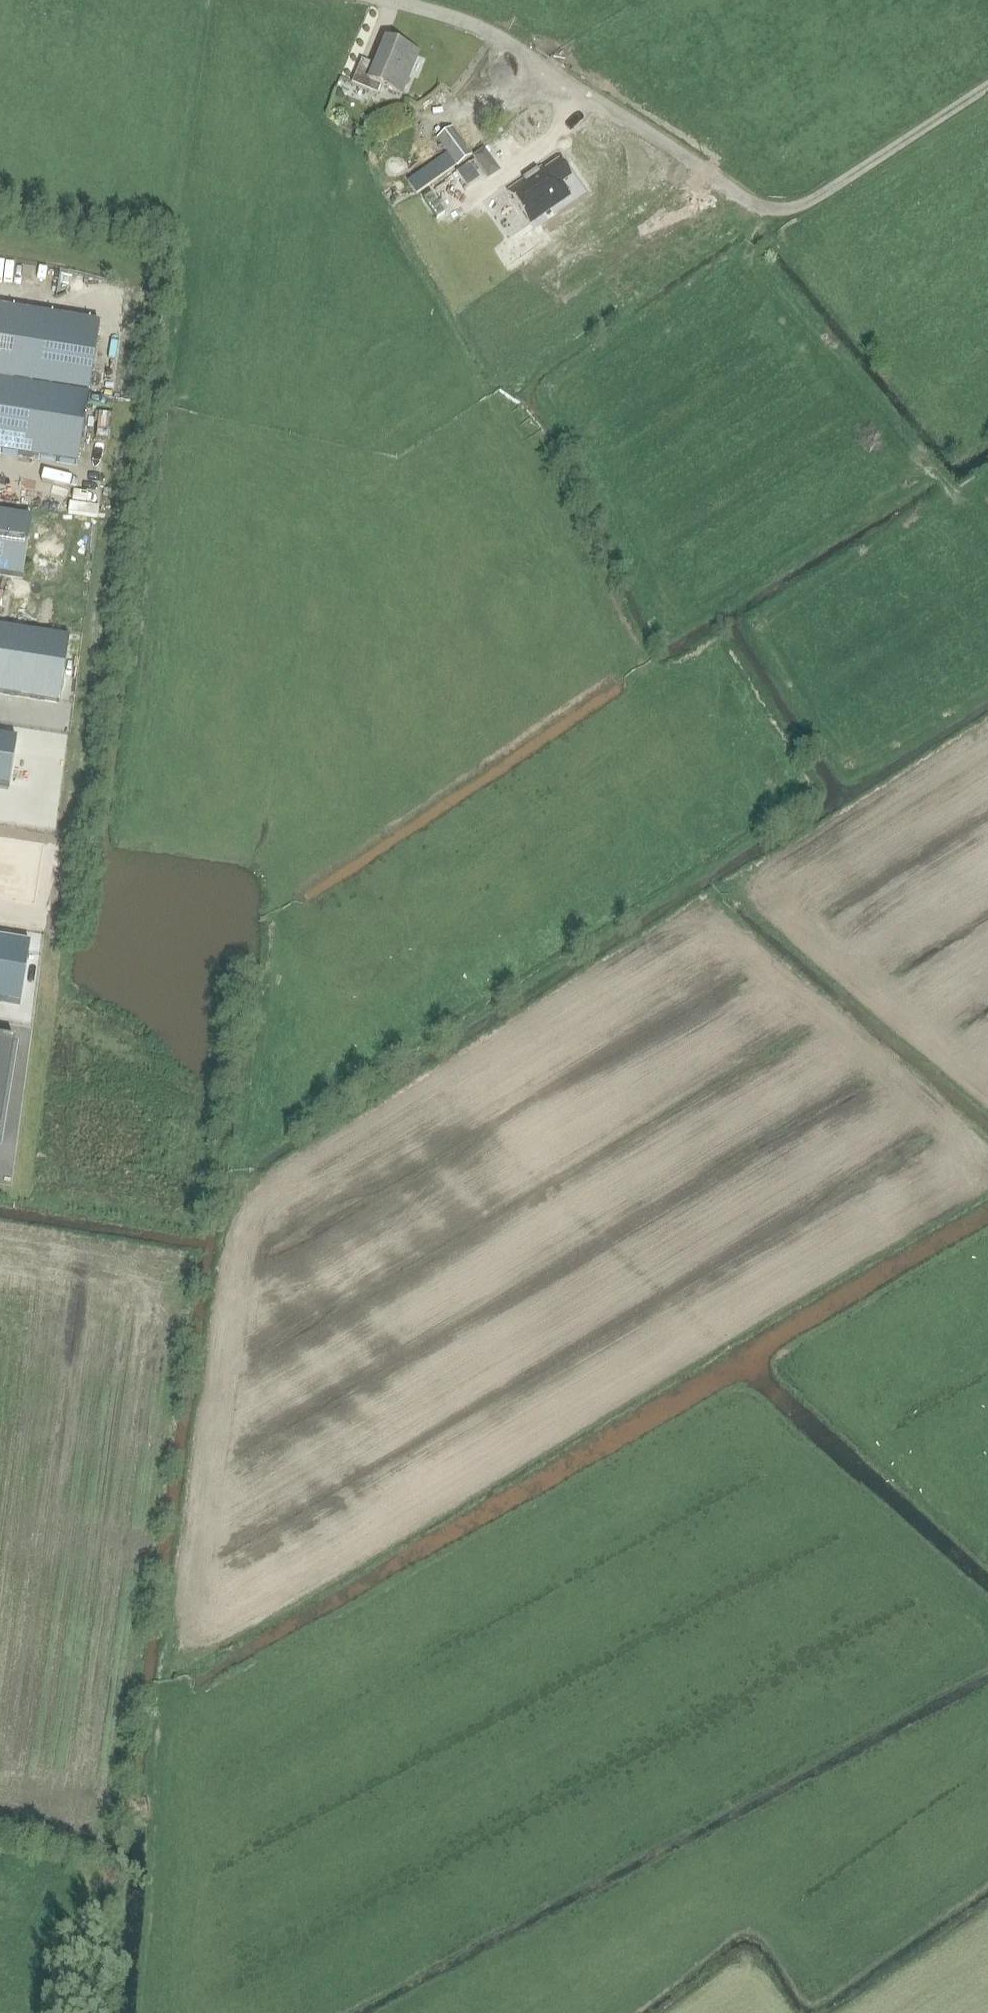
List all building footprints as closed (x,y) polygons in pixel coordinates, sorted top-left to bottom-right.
[(362,59),(353,83),(378,93),(381,85),(401,93),(418,52),(386,39),(376,64),(362,59)] [(472,154),(452,126),(436,138),(457,167),(472,154)] [(490,161),(484,151),(474,158),(487,178),(497,171),(495,172),(489,162),(490,161)] [(559,161),(544,171),(542,168),(507,192),(530,225),(570,197),(562,184),(571,178),(559,161)] [(447,280),(519,236),(497,202),(426,246),(447,280)] [(88,394),(100,324),(0,308),(0,380),(88,394)] [(0,380),(0,453),(77,465),(88,394),(0,380)] [(23,578),(32,518),(0,514),(0,575),(23,578)] [(0,626),(0,694),(59,703),(69,637),(0,626)] [(17,738),(0,735),(0,785),(9,787),(17,738)] [(34,903),(43,844),(0,837),(0,898),(34,903)] [(0,938),(0,1001),(20,1005),(30,943),(0,938)] [(14,1040),(0,1038),(0,1135),(14,1040)]
